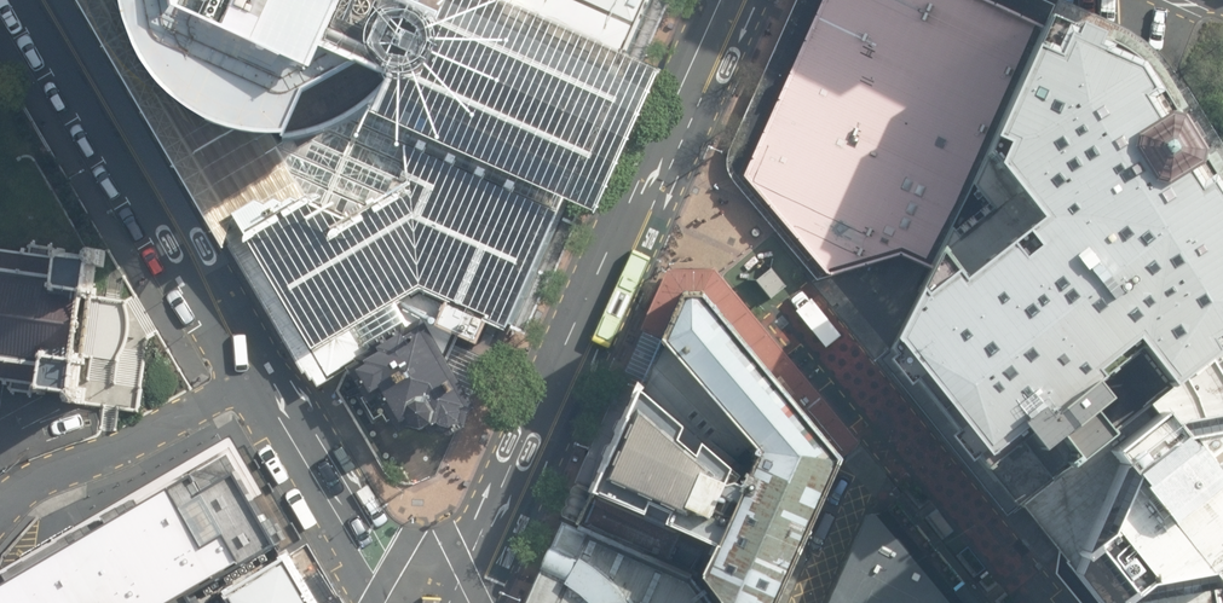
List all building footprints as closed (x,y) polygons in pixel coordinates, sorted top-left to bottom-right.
[(113,64),(157,140),(223,252),(226,243),(304,375),(307,374),(311,381),(315,380),(320,389),(324,387),(348,372),(360,365),(357,361),(425,321),(431,330),(432,335),(435,329),(479,350),(489,328),(507,335),(511,329),(527,337),(581,214),(588,216),(599,221),(664,75),(651,70),(649,69),(679,0),(75,0),(113,64)] [(1040,20),(993,0),(817,0),(804,23),(736,176),(827,275),(900,254),(925,265),(1040,20)] [(1040,20),(925,265),(905,303),(889,335),(982,461),(1130,335),(1170,388),(1222,346),(1222,182),(1188,129),(1138,67),(1040,20)] [(42,388),(40,398),(78,403),(94,297),(99,265),(53,258),(54,250),(32,247),(31,255),(0,251),(0,382),(42,388)] [(677,281),(660,330),(760,445),(745,475),(719,543),(702,580),(718,602),(776,602),(840,459),(742,334),(703,284),(677,281)] [(360,365),(348,372),(384,453),(445,462),(500,362),(479,350),(435,329),(432,335),(431,330),(425,321),(357,361),(360,365)] [(760,445),(660,330),(637,380),(745,475),(760,445)] [(1170,388),(1130,335),(982,461),(1100,602),(1222,602),(1222,346),(1170,388)] [(745,475),(637,380),(593,489),(719,543),(745,475)] [(232,436),(0,572),(0,601),(1,602),(201,602),(200,601),(230,585),(290,553),(285,547),(302,538),(274,489),(266,492),(232,436)] [(702,580),(719,543),(593,489),(577,524),(702,580)] [(876,512),(829,602),(942,602),(876,512)] [(560,516),(523,602),(718,602),(702,580),(577,524),(560,516)] [(290,553),(230,585),(239,602),(323,602),(290,553)]
